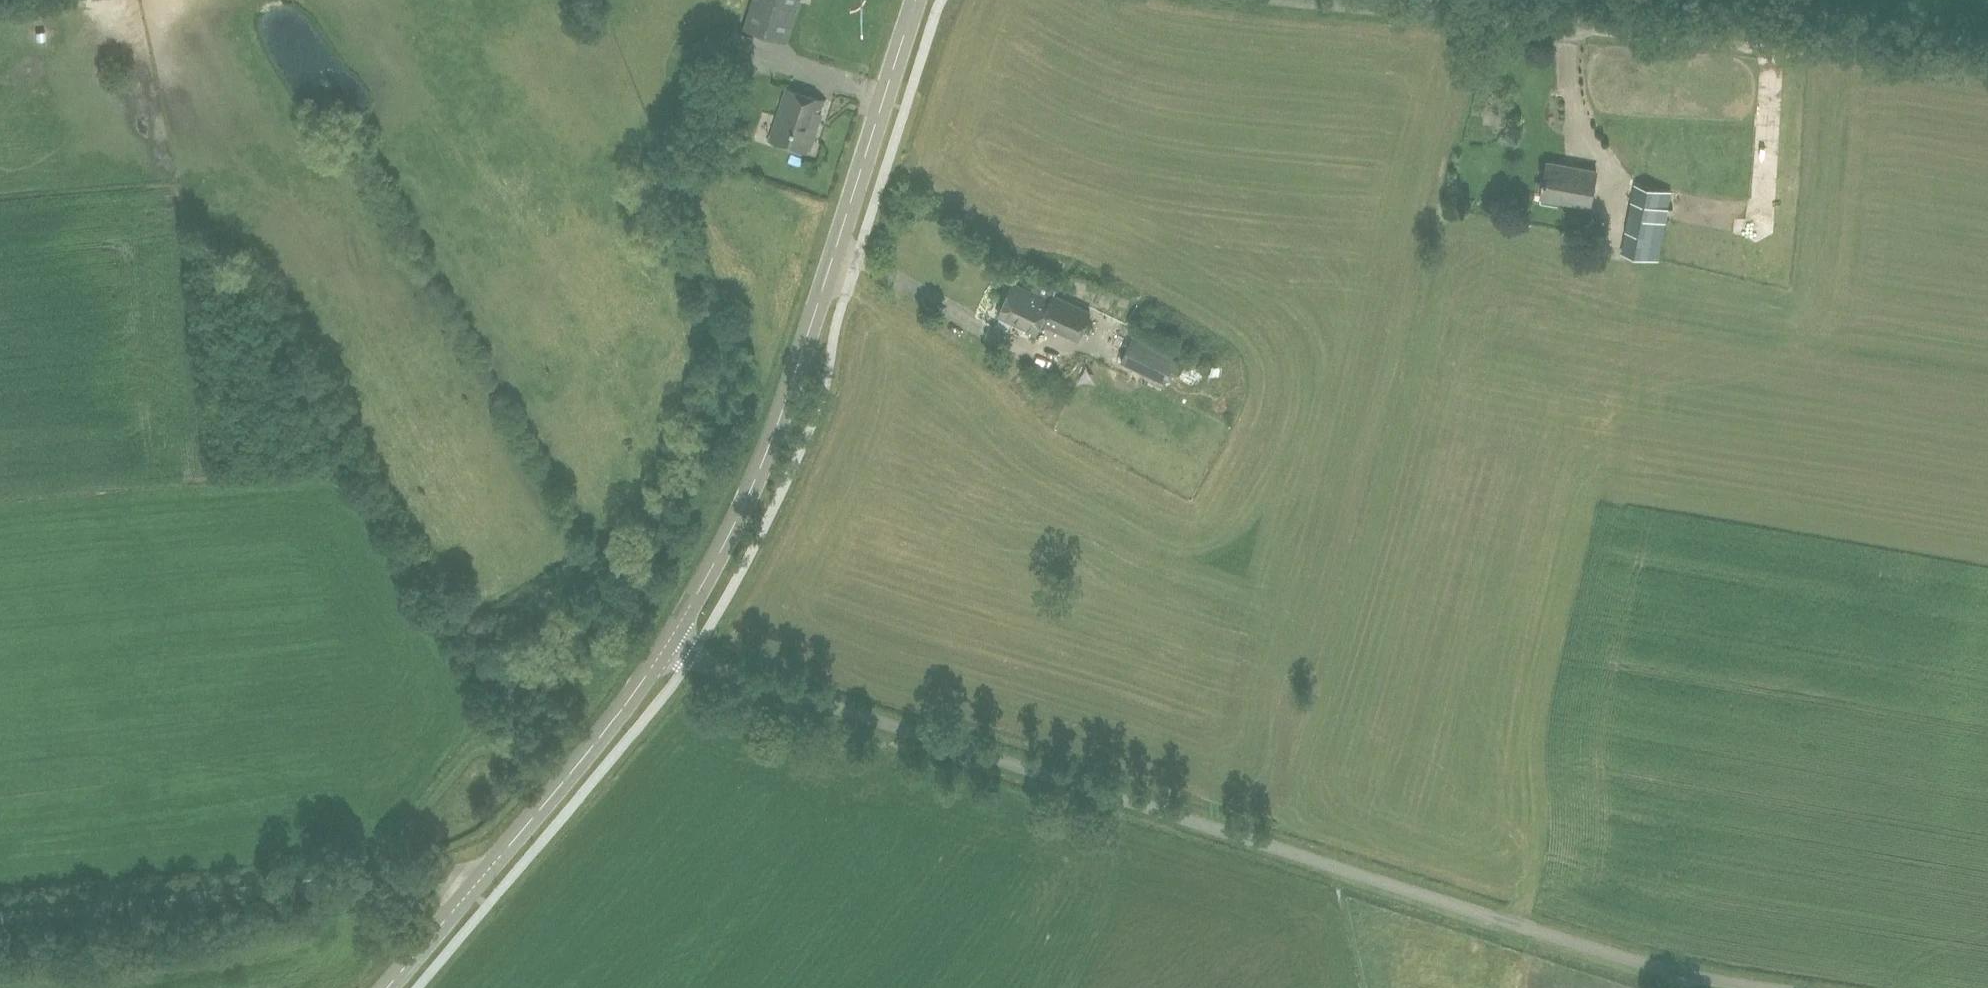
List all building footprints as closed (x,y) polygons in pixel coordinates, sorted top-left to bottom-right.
[(799,0),(753,0),(745,27),(786,41),(799,0)] [(812,140),(821,112),(819,111),(823,99),(788,88),(771,139),(806,151),(809,139),(812,140)] [(1591,204),(1597,170),(1547,161),(1541,195),(1591,204)] [(1636,185),(1623,254),(1657,260),(1670,191),(1636,185)] [(1051,300),(1013,283),(999,314),(1036,331),(1041,321),(1077,338),(1090,311),(1054,294),(1051,300)] [(1155,347),(1132,336),(1122,359),(1144,370),(1155,347)]
